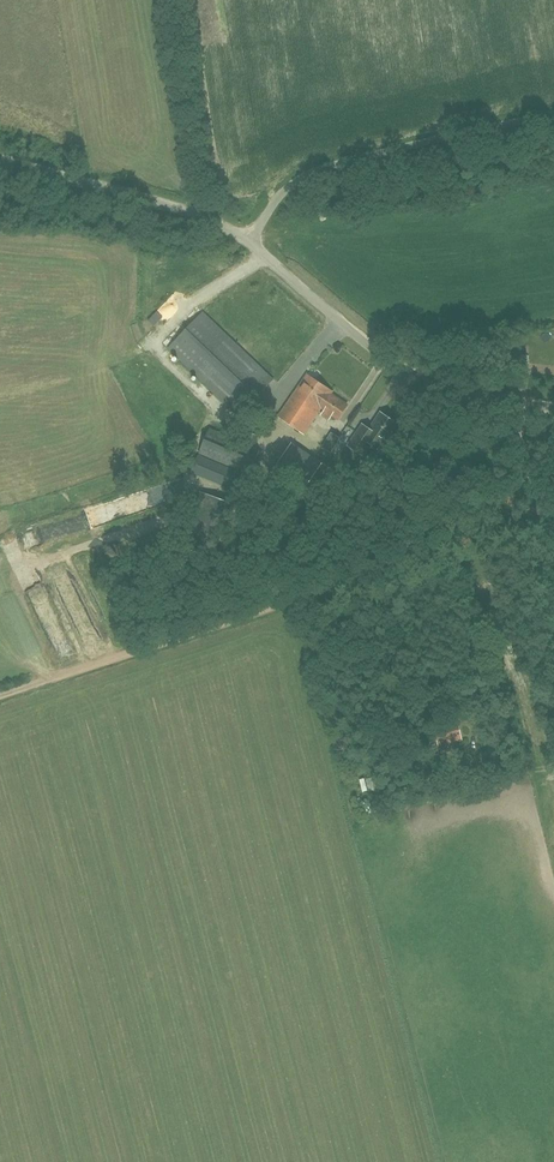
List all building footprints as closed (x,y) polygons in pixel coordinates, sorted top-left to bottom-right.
[(161,309),(156,318),(162,322),(167,313),(161,309)] [(168,348),(192,371),(239,416),(273,380),(203,312),(168,348)] [(304,433),(320,410),(313,404),(316,399),(323,404),(331,393),(332,391),(306,374),(278,416),(304,433)] [(313,404),(320,410),(322,408),(325,410),(323,413),(329,418),(332,414),(338,419),(347,405),(331,393),(323,404),(316,399),(313,404)] [(361,424),(355,433),(347,445),(360,455),(368,443),(378,450),(396,425),(380,413),(368,429),(361,424)] [(247,474),(258,449),(211,430),(200,454),(247,474)] [(306,487),(323,462),(290,440),(274,465),(306,487)] [(231,490),(239,472),(200,456),(192,473),(231,490)] [(329,506),(338,497),(327,485),(318,494),(329,506)] [(227,501),(199,491),(199,492),(180,546),(207,556),(227,501)] [(469,491),(465,500),(480,507),(484,498),(469,491)] [(65,533),(62,521),(31,529),(34,540),(65,533)] [(90,609),(83,595),(72,601),(78,615),(90,609)] [(89,645),(104,639),(92,610),(78,616),(89,645)] [(448,714),(436,717),(438,724),(437,724),(439,735),(440,743),(463,739),(459,720),(449,722),(448,714)] [(387,796),(384,775),(366,778),(370,799),(387,796)]
